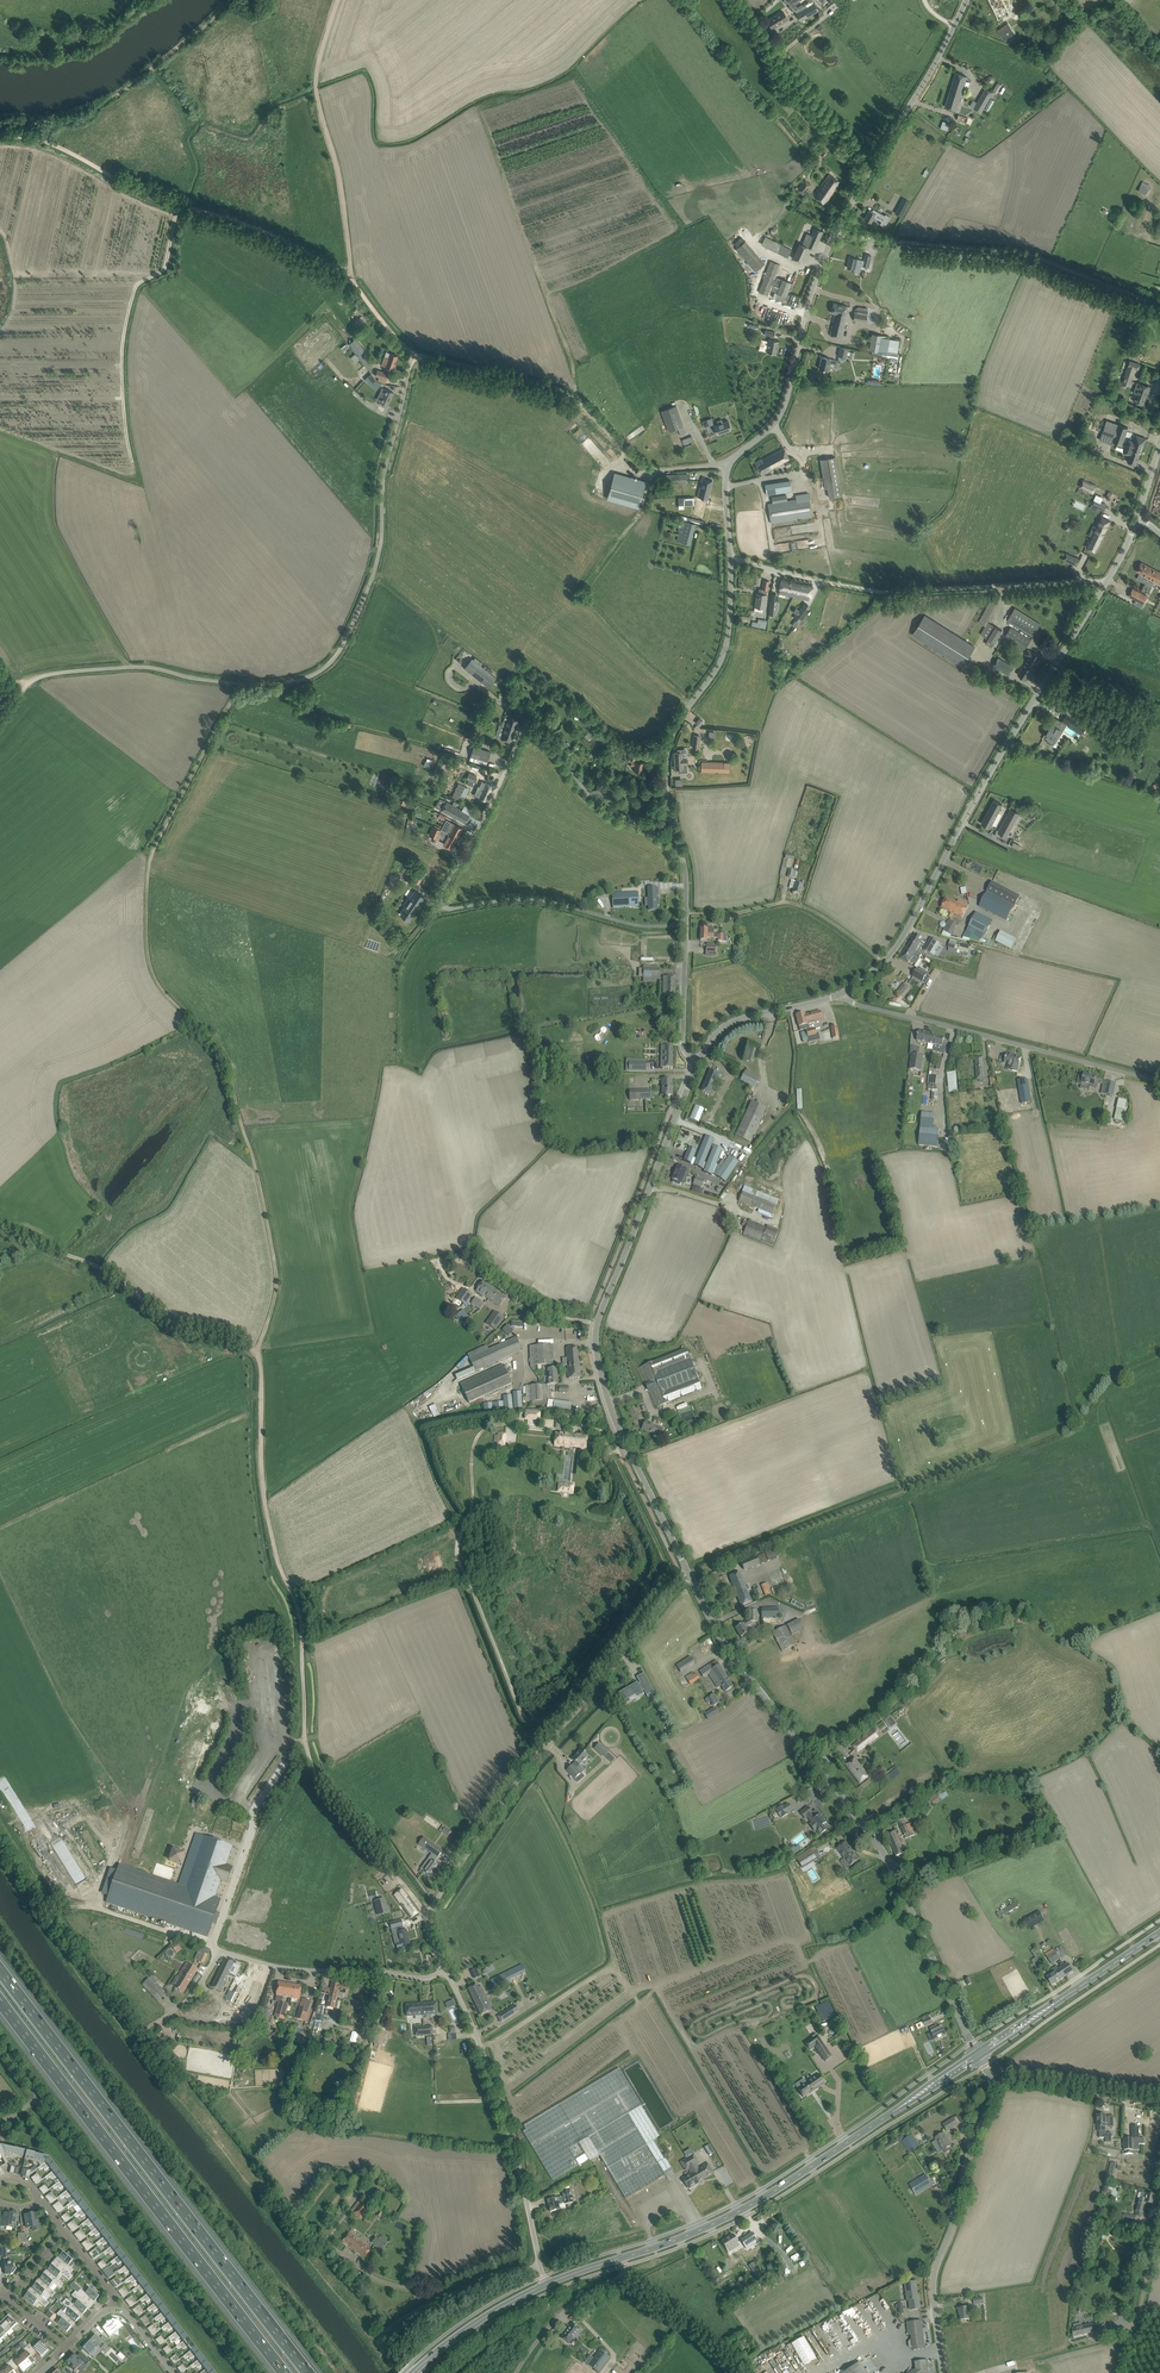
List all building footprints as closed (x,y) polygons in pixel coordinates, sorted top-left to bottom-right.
[(1004,17),(1009,15),(1002,0),(989,0),(999,20),(1004,17)] [(818,11),(814,4),(812,1),(797,10),(799,13),(796,14),(801,21),(818,11)] [(780,14),(780,13),(767,21),(772,29),(785,21),(784,21),(788,19),(787,18),(783,12),(780,14)] [(1008,23),(998,31),(1005,40),(1008,38),(1015,33),(1008,23)] [(957,110),(962,93),(967,76),(956,73),(945,107),(957,110)] [(991,97),(984,92),(974,109),(981,113),(991,97)] [(989,111),(995,100),(991,98),(985,109),(989,111)] [(966,123),(968,118),(959,114),(956,120),(966,123)] [(813,196),(820,201),(825,204),(835,189),(834,189),(836,185),(837,186),(840,181),(839,182),(829,174),(830,174),(830,173),(813,196)] [(802,195),(811,185),(805,179),(798,188),(796,186),(794,188),(802,195)] [(1142,181),(1139,192),(1148,194),(1150,184),(1142,181)] [(903,198),(897,209),(903,213),(909,202),(903,198)] [(885,227),(890,217),(885,214),(885,215),(873,209),(872,212),(869,210),(864,219),(870,222),(873,217),(881,221),(880,224),(885,227)] [(802,245),(799,243),(793,258),(802,262),(808,247),(814,250),(822,231),(815,228),(811,235),(809,234),(807,237),(806,236),(802,245)] [(755,271),(764,263),(745,241),(736,249),(755,271)] [(781,244),(777,252),(788,257),(791,250),(781,244)] [(868,267),(871,256),(865,254),(863,266),(868,267)] [(847,268),(853,269),(855,269),(856,265),(859,265),(860,260),(849,257),(847,268)] [(774,280),(779,267),(779,265),(770,261),(759,292),(768,296),(772,285),(773,286),(772,291),(774,292),(773,297),(775,298),(784,302),(791,283),(782,279),(777,277),(775,281),(774,280)] [(841,338),(849,306),(833,303),(831,313),(834,313),(833,322),(834,322),(833,326),(832,326),(830,335),(836,336),(841,338)] [(853,320),(866,322),(868,311),(858,309),(854,311),(853,320)] [(764,335),(770,336),(770,339),(769,339),(766,352),(776,354),(779,341),(773,340),(773,337),(774,337),(775,332),(765,330),(764,335)] [(869,350),(887,353),(889,338),(889,336),(871,333),(869,350)] [(356,338),(349,343),(358,356),(365,351),(356,338)] [(346,343),(341,348),(345,352),(350,348),(346,343)] [(846,358),(848,348),(840,347),(838,356),(846,358)] [(381,365),(387,367),(393,369),(393,368),(394,368),(395,365),(394,365),(397,355),(390,353),(389,358),(384,356),(381,365)] [(833,371),(834,364),(835,365),(836,360),(830,359),(831,359),(822,357),(819,368),(828,371),(828,370),(833,371)] [(1132,367),(1138,369),(1139,365),(1130,361),(1125,372),(1130,374),(1132,367)] [(389,374),(377,370),(375,376),(387,379),(389,374)] [(382,382),(377,381),(371,373),(364,379),(369,384),(376,389),(382,383),(382,382)] [(1130,386),(1133,376),(1125,374),(1122,383),(1130,386)] [(1134,393),(1136,393),(1134,398),(1133,401),(1144,405),(1148,392),(1149,393),(1151,387),(1140,383),(1138,383),(1134,393)] [(393,393),(388,390),(385,389),(380,401),(387,405),(393,393)] [(683,426),(675,405),(661,411),(669,431),(683,426)] [(718,424),(714,426),(717,434),(731,429),(728,421),(723,423),(722,420),(717,421),(718,424)] [(1102,432),(1102,433),(1114,437),(1117,429),(1105,424),(1102,432)] [(1113,442),(1122,445),(1128,428),(1119,424),(1117,429),(1114,437),(1113,442)] [(682,439),(684,444),(695,440),(693,435),(682,439)] [(1129,440),(1126,446),(1142,452),(1146,439),(1136,435),(1134,442),(1129,440)] [(1096,446),(1109,451),(1112,443),(1099,439),(1096,446)] [(1126,446),(1124,453),(1130,455),(1127,462),(1136,465),(1140,454),(1141,454),(1142,452),(1126,446)] [(770,470),(789,460),(784,448),(762,460),(762,459),(755,463),(761,475),(770,470)] [(829,497),(841,495),(835,457),(820,459),(824,488),(827,488),(829,497)] [(596,472),(594,484),(601,485),(603,473),(596,472)] [(689,473),(659,475),(659,482),(689,481),(689,473)] [(612,479),(607,499),(638,508),(644,488),(646,482),(614,474),(612,479)] [(702,478),(693,515),(703,518),(712,481),(702,478)] [(767,495),(791,491),(790,480),(765,484),(767,495)] [(1085,485),(1084,489),(1093,493),(1096,486),(1083,480),(1082,484),(1085,485)] [(812,517),(811,511),(808,493),(795,495),(796,499),(787,501),(786,495),(778,496),(772,497),(773,503),(768,504),(771,523),(812,517)] [(693,504),(693,497),(679,497),(679,508),(685,508),(685,504),(693,504)] [(1091,505),(1098,508),(1101,502),(1094,499),(1091,505)] [(1097,552),(1104,537),(1111,522),(1101,517),(1093,532),(1086,547),(1097,552)] [(695,523),(689,522),(682,520),(677,540),(690,544),(695,523)] [(807,547),(823,546),(822,538),(806,539),(807,547)] [(1063,559),(1077,566),(1080,560),(1066,553),(1063,559)] [(1141,563),(1139,567),(1137,571),(1140,573),(1140,574),(1143,576),(1159,585),(1159,572),(1141,563)] [(797,583),(781,579),(779,590),(786,592),(786,594),(794,596),(795,593),(794,593),(797,583)] [(768,590),(768,587),(769,581),(764,580),(762,589),(761,589),(763,589),(763,594),(756,593),(754,607),(755,607),(754,611),(758,611),(758,613),(762,614),(763,608),(765,608),(767,595),(767,590),(768,590)] [(803,595),(802,598),(809,600),(809,597),(810,597),(812,587),(797,583),(794,593),(795,593),(803,595)] [(1138,592),(1133,589),(1129,596),(1134,599),(1143,604),(1147,597),(1138,592)] [(778,600),(771,599),(769,614),(776,615),(776,610),(778,610),(778,604),(777,604),(778,600)] [(799,622),(810,606),(805,603),(802,607),(798,612),(798,611),(797,612),(797,613),(794,618),(799,622)] [(1033,636),(1041,624),(1015,608),(1007,620),(1033,636)] [(972,652),(973,651),(975,647),(924,615),(912,634),(917,638),(963,666),(972,652)] [(986,627),(982,634),(989,638),(986,644),(992,647),(1002,630),(996,626),(996,627),(988,622),(986,627)] [(1031,640),(1026,637),(1011,627),(1005,636),(1025,649),(1031,640)] [(1026,680),(1041,657),(1032,651),(1032,652),(1028,649),(1025,654),(1029,656),(1018,675),(1026,680)] [(998,658),(993,666),(1004,672),(1009,664),(998,658)] [(472,659),(464,668),(488,687),(496,678),(472,659)] [(515,730),(520,717),(509,714),(505,724),(509,725),(508,727),(509,727),(511,727),(511,728),(515,730)] [(1061,729),(1064,723),(1081,734),(1086,726),(1071,716),(1067,714),(1058,728),(1052,724),(1045,736),(1049,738),(1047,742),(1051,744),(1054,741),(1056,742),(1063,731),(1061,729)] [(511,742),(512,740),(515,730),(511,728),(511,727),(509,727),(508,727),(509,725),(505,724),(500,738),(511,742)] [(488,761),(490,752),(473,747),(470,756),(488,761)] [(636,760),(637,750),(630,749),(628,759),(636,760)] [(682,752),(674,753),(675,768),(678,768),(678,773),(687,772),(686,757),(685,757),(686,758),(683,758),(682,752)] [(446,774),(449,764),(438,760),(435,769),(446,774)] [(643,762),(637,761),(636,761),(636,762),(631,761),(631,765),(635,766),(635,771),(642,772),(643,762)] [(701,772),(707,772),(729,772),(729,763),(702,762),(701,772)] [(473,782),(476,776),(468,773),(466,779),(468,780),(473,782)] [(612,800),(614,795),(616,791),(597,782),(592,791),(608,799),(609,798),(612,800)] [(494,787),(488,784),(485,783),(482,788),(481,787),(480,790),(478,789),(475,796),(488,801),(494,787)] [(470,814),(464,811),(444,800),(439,809),(452,815),(452,816),(465,823),(470,814)] [(1002,804),(999,803),(994,800),(981,824),(990,828),(1002,804)] [(1010,808),(997,832),(1007,838),(1020,813),(1010,808)] [(462,828),(457,826),(452,823),(447,833),(438,828),(457,838),(462,828)] [(444,844),(446,846),(451,848),(457,838),(438,828),(432,826),(429,825),(428,828),(431,829),(428,834),(437,839),(440,833),(447,837),(444,844)] [(783,876),(785,868),(789,869),(787,877),(792,878),(792,877),(796,878),(798,873),(796,872),(797,870),(791,868),(794,855),(786,853),(785,859),(784,859),(780,875),(783,876)] [(413,881),(418,884),(426,872),(421,869),(413,881)] [(391,873),(387,885),(393,887),(397,875),(391,873)] [(801,895),(802,889),(803,886),(804,882),(797,880),(796,882),(791,880),(789,888),(794,889),(793,893),(801,895)] [(986,892),(1013,906),(1019,896),(992,882),(986,892)] [(659,898),(656,898),(656,894),(657,894),(656,887),(656,888),(648,888),(648,887),(647,887),(647,895),(648,894),(649,910),(657,909),(657,905),(659,905),(659,898)] [(401,914),(404,916),(409,919),(424,897),(415,891),(404,906),(405,907),(401,914)] [(612,893),(613,908),(638,906),(638,892),(612,893)] [(1013,906),(986,892),(979,906),(1006,920),(1013,906)] [(947,898),(941,908),(950,912),(952,914),(962,919),(967,909),(969,905),(959,899),(957,903),(952,900),(947,898)] [(992,921),(976,912),(968,926),(984,935),(992,921)] [(949,919),(942,933),(951,937),(958,923),(949,919)] [(701,929),(700,940),(706,941),(707,937),(718,938),(718,941),(726,942),(726,938),(727,934),(725,934),(725,930),(721,930),(721,934),(714,934),(714,932),(713,932),(714,928),(708,928),(707,929),(701,929)] [(967,930),(963,937),(970,940),(979,942),(981,939),(972,934),(973,933),(967,930)] [(1010,950),(1016,940),(1000,932),(995,942),(1010,950)] [(915,934),(908,946),(916,951),(920,944),(924,946),(927,941),(923,939),(920,937),(915,934)] [(931,937),(923,950),(930,954),(930,953),(933,949),(937,952),(938,953),(943,945),(941,944),(937,941),(931,937)] [(950,940),(948,947),(949,947),(958,949),(957,952),(967,955),(967,952),(969,945),(950,940)] [(908,946),(900,959),(905,962),(908,964),(910,960),(916,963),(919,958),(921,954),(916,951),(908,946)] [(944,962),(942,968),(953,972),(954,971),(961,973),(962,968),(955,966),(955,965),(944,962)] [(922,982),(927,974),(923,972),(918,969),(917,968),(912,976),(922,982)] [(659,969),(643,969),(643,978),(659,978),(659,969)] [(663,996),(675,996),(675,977),(663,976),(663,996)] [(903,995),(910,985),(905,981),(897,990),(903,995)] [(796,1015),(797,1021),(800,1031),(809,1028),(808,1024),(815,1022),(815,1020),(822,1019),(820,1011),(805,1015),(804,1013),(796,1015)] [(816,1033),(815,1029),(806,1031),(809,1042),(820,1039),(818,1033),(816,1033)] [(919,1031),(917,1040),(934,1045),(934,1044),(937,1035),(919,1031)] [(934,1045),(933,1051),(945,1054),(948,1042),(944,1041),(944,1037),(937,1035),(934,1044),(934,1045)] [(673,1046),(664,1046),(661,1045),(661,1067),(672,1068),(673,1046)] [(752,1062),(756,1049),(750,1047),(746,1060),(752,1062)] [(924,1054),(913,1053),(911,1068),(922,1070),(924,1054)] [(1006,1054),(1004,1062),(1009,1063),(1007,1069),(1017,1071),(1018,1066),(1019,1066),(1021,1057),(1006,1054)] [(985,1079),(983,1062),(982,1056),(975,1057),(977,1080),(985,1079)] [(998,1063),(998,1062),(997,1056),(992,1057),(993,1064),(995,1064),(995,1070),(1002,1070),(1001,1063),(998,1063)] [(646,1072),(646,1062),(629,1062),(629,1071),(646,1072)] [(712,1091),(719,1074),(710,1070),(702,1091),(710,1095),(713,1096),(715,1092),(712,1091)] [(740,1080),(754,1087),(759,1078),(745,1071),(740,1080)] [(938,1075),(932,1074),(932,1071),(930,1071),(928,1082),(936,1084),(938,1075)] [(955,1071),(946,1072),(947,1078),(948,1084),(948,1086),(948,1092),(949,1091),(956,1091),(957,1091),(955,1071)] [(1096,1079),(1096,1075),(1084,1073),(1081,1086),(1097,1090),(1097,1087),(1099,1080),(1096,1079)] [(1019,1080),(1020,1086),(1022,1103),(1031,1102),(1027,1078),(1019,1080)] [(672,1079),(666,1079),(661,1079),(662,1095),(672,1095),(672,1079)] [(1103,1084),(1101,1093),(1113,1096),(1116,1083),(1107,1081),(1106,1085),(1103,1084)] [(636,1100),(650,1099),(650,1090),(635,1091),(636,1100)] [(1119,1099),(1116,1115),(1125,1117),(1128,1100),(1119,1099)] [(765,1109),(751,1102),(734,1137),(749,1143),(765,1109)] [(691,1119),(698,1122),(704,1109),(696,1106),(691,1119)] [(933,1113),(921,1112),(917,1145),(936,1147),(938,1129),(932,1128),(933,1113)] [(694,1165),(699,1167),(704,1169),(707,1163),(704,1162),(714,1139),(711,1138),(706,1135),(697,1156),(696,1158),(696,1160),(694,1165)] [(704,1169),(703,1172),(711,1175),(722,1149),(714,1146),(707,1163),(704,1169)] [(689,1147),(683,1161),(694,1165),(696,1160),(696,1158),(693,1157),(696,1150),(689,1147)] [(725,1182),(739,1162),(729,1155),(716,1176),(725,1182)] [(672,1179),(673,1179),(672,1182),(680,1185),(686,1169),(677,1166),(672,1179)] [(705,1180),(701,1179),(695,1177),(693,1184),(702,1187),(705,1180)] [(778,1200),(744,1186),(738,1201),(772,1214),(778,1200)] [(779,1230),(767,1226),(767,1228),(750,1222),(751,1220),(749,1219),(743,1234),(772,1246),(779,1230)] [(491,1287),(483,1281),(476,1291),(483,1296),(484,1296),(487,1298),(489,1295),(486,1293),(491,1287)] [(500,1307),(502,1303),(506,1298),(495,1291),(495,1290),(491,1287),(486,1293),(489,1295),(487,1298),(500,1307)] [(456,1299),(465,1305),(472,1295),(463,1289),(456,1299)] [(495,1330),(503,1318),(494,1312),(486,1323),(495,1330)] [(502,1330),(508,1336),(513,1330),(508,1324),(502,1330)] [(475,1371),(516,1353),(522,1351),(516,1338),(470,1359),(475,1371)] [(530,1346),(530,1365),(549,1365),(549,1360),(553,1359),(553,1345),(530,1346)] [(565,1348),(566,1361),(568,1378),(581,1378),(578,1347),(565,1348)] [(654,1408),(660,1405),(702,1389),(686,1349),(639,1367),(648,1391),(654,1408)] [(512,1384),(503,1365),(460,1384),(469,1403),(512,1384)] [(548,1384),(552,1384),(558,1384),(557,1368),(547,1369),(548,1384)] [(527,1402),(532,1402),(532,1405),(548,1405),(547,1384),(526,1386),(527,1402)] [(513,1407),(522,1407),(521,1391),(513,1391),(513,1407)] [(503,1395),(503,1401),(483,1403),(484,1413),(513,1410),(511,1394),(503,1395)] [(549,1400),(548,1408),(571,1412),(573,1404),(549,1400)] [(436,1404),(429,1407),(434,1418),(441,1415),(436,1404)] [(539,1420),(540,1413),(526,1411),(525,1418),(539,1420)] [(699,1423),(697,1418),(683,1423),(685,1428),(699,1423)] [(658,1439),(661,1433),(663,1429),(646,1421),(647,1419),(646,1419),(642,1429),(654,1434),(653,1437),(658,1439)] [(499,1433),(497,1445),(504,1445),(506,1434),(499,1433)] [(588,1436),(556,1433),(554,1445),(586,1448),(588,1436)] [(573,1485),(559,1484),(558,1491),(562,1491),(569,1492),(573,1493),(573,1485)] [(745,1570),(752,1568),(779,1556),(775,1549),(741,1563),(744,1570),(745,1570)] [(746,1587),(740,1572),(729,1576),(741,1606),(752,1602),(747,1590),(750,1589),(748,1586),(746,1587)] [(761,1585),(765,1596),(772,1594),(767,1582),(761,1585)] [(791,1585),(786,1587),(786,1585),(776,1589),(777,1594),(788,1590),(790,1589),(789,1587),(792,1586),(791,1585)] [(757,1600),(763,1597),(758,1586),(753,1589),(757,1600)] [(762,1618),(778,1618),(778,1606),(761,1607),(762,1618)] [(741,1637),(746,1634),(748,1632),(745,1627),(751,1623),(750,1622),(757,1621),(757,1610),(748,1610),(749,1620),(740,1625),(735,1628),(741,1637)] [(786,1626),(773,1632),(774,1636),(776,1639),(782,1651),(783,1651),(794,1645),(796,1644),(791,1635),(791,1634),(795,1632),(790,1621),(785,1624),(786,1626)] [(705,1641),(710,1649),(714,1646),(709,1638),(705,1641)] [(680,1672),(689,1666),(694,1663),(690,1657),(676,1666),(680,1672)] [(716,1660),(699,1671),(702,1676),(703,1677),(713,1671),(717,1678),(713,1680),(718,1689),(722,1686),(725,1692),(728,1690),(733,1687),(716,1660)] [(655,1693),(644,1673),(638,1676),(641,1682),(638,1684),(637,1682),(617,1694),(623,1705),(624,1705),(621,1701),(641,1690),(644,1694),(642,1691),(645,1689),(648,1694),(653,1691),(654,1694),(655,1693)] [(690,1684),(699,1678),(696,1673),(687,1679),(690,1684)] [(708,1703),(711,1702),(713,1706),(719,1702),(714,1694),(705,1699),(708,1703)] [(708,1719),(718,1713),(715,1708),(705,1714),(708,1719)] [(876,1728),(857,1742),(862,1748),(877,1737),(875,1734),(878,1731),(876,1728)] [(550,1750),(555,1755),(560,1750),(555,1744),(550,1750)] [(608,1752),(598,1744),(595,1748),(604,1756),(608,1752)] [(588,1756),(585,1753),(581,1749),(572,1759),(575,1762),(573,1764),(567,1770),(575,1779),(581,1773),(577,1768),(579,1765),(588,1756)] [(860,1783),(864,1780),(869,1776),(855,1757),(845,1765),(860,1783)] [(578,1782),(585,1776),(582,1773),(576,1779),(578,1782)] [(935,1794),(929,1799),(932,1804),(940,1798),(941,1799),(947,1796),(944,1791),(936,1796),(935,1794)] [(784,1810),(782,1807),(783,1807),(783,1806),(776,1809),(777,1810),(776,1811),(780,1817),(781,1816),(781,1817),(788,1814),(787,1812),(786,1813),(784,1811),(785,1810),(784,1810)] [(820,1814),(817,1816),(814,1811),(812,1813),(808,1807),(800,1812),(805,1819),(807,1818),(816,1829),(815,1830),(819,1835),(826,1830),(822,1825),(826,1822),(820,1814)] [(914,1828),(912,1823),(912,1822),(901,1827),(906,1838),(912,1835),(911,1833),(913,1832),(912,1829),(914,1828)] [(446,1826),(441,1831),(447,1837),(452,1832),(446,1826)] [(896,1856),(901,1854),(904,1853),(895,1831),(886,1835),(896,1856)] [(202,1842),(187,1887),(215,1897),(221,1880),(226,1882),(228,1877),(226,1877),(228,1872),(230,1872),(229,1872),(230,1873),(231,1867),(226,1865),(231,1851),(202,1841),(202,1842)] [(432,1853),(437,1857),(442,1851),(428,1841),(423,1847),(432,1853)] [(846,1842),(837,1848),(850,1866),(859,1860),(846,1842)] [(796,1848),(793,1844),(789,1847),(794,1854),(801,1849),(799,1845),(796,1848)] [(432,1853),(421,1869),(423,1870),(423,1871),(424,1871),(426,1873),(427,1874),(431,1876),(439,1865),(434,1862),(437,1857),(432,1853)] [(810,1853),(798,1861),(803,1868),(814,1861),(810,1853)] [(210,1936),(217,1909),(188,1901),(187,1904),(181,1902),(183,1898),(165,1893),(169,1879),(119,1865),(118,1870),(110,1868),(103,1893),(109,1895),(106,1904),(148,1915),(147,1919),(210,1936)] [(394,1895),(408,1913),(411,1918),(419,1912),(402,1890),(397,1893),(394,1895)] [(379,1900),(374,1901),(378,1916),(389,1913),(388,1909),(387,1909),(382,1910),(379,1900)] [(996,1912),(999,1917),(1017,1906),(1014,1901),(996,1912)] [(1024,1919),(1029,1928),(1044,1920),(1039,1910),(1024,1919)] [(406,1930),(403,1931),(402,1926),(403,1925),(401,1920),(390,1923),(392,1928),(396,1927),(400,1943),(396,1944),(398,1949),(410,1946),(409,1946),(407,1939),(408,1939),(406,1930)] [(1055,1949),(1060,1957),(1066,1953),(1061,1945),(1055,1949)] [(1059,1958),(1053,1949),(1045,1954),(1051,1963),(1059,1958)] [(203,1962),(207,1955),(196,1950),(193,1957),(203,1962)] [(1040,1974),(1044,1971),(1035,1957),(1031,1960),(1040,1974)] [(225,1960),(212,1987),(220,1991),(234,1964),(225,1960)] [(183,1993),(198,1969),(187,1962),(180,1972),(183,1974),(174,1987),(183,1993)] [(1073,1971),(1070,1966),(1068,1963),(1059,1969),(1057,1966),(1051,1970),(1053,1973),(1046,1977),(1048,1980),(1052,1985),(1073,1971)] [(520,1984),(517,1980),(522,1977),(517,1967),(491,1980),(496,1990),(511,1983),(513,1987),(520,1984)] [(477,1968),(471,1970),(474,1979),(480,1976),(477,1968)] [(235,2004),(246,1982),(249,1977),(238,1972),(225,1999),(235,2004)] [(246,2009),(257,1987),(260,1982),(249,1977),(247,1983),(236,2004),(246,2009)] [(299,1999),(301,1992),(302,1986),(278,1982),(276,1995),(275,2001),(282,2002),(283,1996),(299,1999)] [(347,1986),(332,1982),(330,1990),(322,1988),(321,1993),(329,1995),(337,1997),(338,1992),(340,1992),(340,1991),(343,1991),(345,1992),(347,1986)] [(162,1989),(158,1985),(158,1984),(149,1992),(154,1997),(162,1989)] [(487,2000),(485,2001),(477,1984),(468,1988),(481,2015),(489,2011),(488,2008),(491,2007),(487,2000)] [(499,1998),(506,1994),(504,1990),(497,1993),(499,1998)] [(335,2008),(337,1997),(329,1995),(326,2006),(335,2008)] [(308,2016),(310,2008),(312,2003),(303,1999),(301,2005),(298,2013),(298,2012),(296,2018),(304,2020),(306,2015),(308,2016)] [(445,2003),(448,2009),(456,2006),(453,1999),(445,2003)] [(274,2016),(284,2019),(289,2005),(279,2002),(274,2016)] [(421,2003),(422,2015),(438,2014),(437,2002),(421,2003)] [(407,2016),(422,2015),(421,2003),(406,2004),(407,2016)] [(508,2016),(519,2010),(515,2004),(504,2011),(508,2016)] [(314,2030),(322,2032),(325,2015),(323,2014),(324,2006),(319,2005),(314,2030)] [(266,2029),(270,2017),(272,2010),(263,2007),(257,2026),(266,2029)] [(229,2016),(216,2015),(216,2024),(229,2025),(229,2026),(244,2026),(244,2025),(251,2025),(251,2017),(229,2016)] [(932,2023),(930,2018),(929,2015),(922,2019),(925,2026),(932,2023)] [(423,2027),(424,2035),(433,2035),(432,2026),(423,2027)] [(935,2041),(946,2035),(942,2027),(936,2030),(934,2026),(930,2028),(932,2032),(931,2032),(935,2041)] [(415,2036),(424,2035),(423,2027),(414,2028),(415,2036)] [(411,2040),(407,2045),(418,2054),(422,2049),(411,2040)] [(815,2046),(821,2055),(828,2050),(822,2042),(815,2046)] [(426,2062),(431,2066),(435,2062),(431,2058),(426,2062)] [(659,2136),(619,2069),(619,2068),(602,2078),(560,2104),(523,2126),(526,2129),(523,2132),(552,2182),(588,2159),(590,2162),(600,2155),(626,2199),(665,2175),(673,2170),(665,2158),(664,2159),(653,2140),(659,2136)] [(825,2083),(822,2078),(819,2074),(797,2088),(803,2097),(810,2092),(810,2093),(825,2083)] [(1105,2115),(1097,2115),(1098,2131),(1099,2131),(1099,2138),(1106,2138),(1106,2141),(1111,2141),(1111,2133),(1106,2133),(1106,2126),(1107,2126),(1107,2124),(1114,2124),(1113,2116),(1109,2116),(1109,2118),(1105,2119),(1105,2115)] [(957,2124),(953,2118),(943,2125),(946,2129),(945,2129),(946,2130),(947,2130),(947,2131),(957,2124)] [(944,2133),(935,2138),(943,2150),(944,2150),(945,2153),(949,2150),(947,2148),(951,2145),(944,2133)] [(917,2148),(913,2141),(909,2136),(904,2140),(911,2152),(917,2148)] [(1122,2154),(1133,2154),(1133,2138),(1124,2139),(1125,2151),(1122,2151),(1122,2154)] [(0,2146),(0,2147),(5,2157),(8,2155),(13,2156),(13,2155),(22,2157),(24,2152),(0,2146)] [(5,2157),(0,2147),(0,2155),(1,2154),(4,2161),(5,2164),(6,2164),(6,2163),(8,2162),(8,2163),(5,2157)] [(49,2158),(26,2152),(25,2157),(34,2159),(34,2161),(38,2162),(41,2166),(46,2162),(49,2158)] [(694,2155),(687,2158),(701,2181),(704,2179),(713,2173),(708,2164),(698,2169),(693,2161),(696,2159),(694,2155)] [(53,2171),(57,2168),(50,2158),(49,2158),(46,2162),(41,2166),(39,2167),(41,2170),(43,2168),(45,2170),(50,2168),(53,2171)] [(701,2181),(687,2158),(681,2162),(686,2170),(689,2168),(692,2173),(683,2179),(688,2188),(698,2182),(701,2181)] [(60,2181),(65,2177),(57,2168),(53,2171),(47,2176),(49,2179),(50,2178),(52,2180),(57,2177),(60,2181)] [(910,2185),(916,2195),(932,2185),(926,2174),(910,2185)] [(67,2190),(72,2187),(65,2177),(60,2181),(54,2186),(56,2188),(58,2187),(59,2189),(65,2187),(67,2190)] [(75,2200),(79,2196),(72,2187),(67,2190),(61,2195),(63,2198),(65,2196),(67,2199),(72,2196),(75,2200)] [(1155,2196),(1142,2192),(1139,2192),(1137,2198),(1140,2199),(1140,2200),(1138,2199),(1135,2211),(1136,2211),(1135,2214),(1142,2216),(1142,2213),(1144,2213),(1146,2203),(1153,2204),(1155,2196)] [(550,2212),(556,2211),(559,2210),(558,2204),(563,2203),(564,2205),(565,2204),(566,2208),(572,2207),(569,2195),(548,2200),(550,2212)] [(82,2209),(87,2206),(79,2196),(75,2200),(68,2205),(70,2207),(72,2206),(74,2208),(79,2205),(82,2209)] [(352,2213),(360,2220),(369,2208),(359,2200),(350,2211),(353,2213),(352,2213)] [(89,2219),(94,2215),(87,2206),(82,2209),(76,2214),(78,2217),(79,2215),(81,2218),(86,2215),(89,2219)] [(375,2215),(380,2218),(383,2213),(379,2210),(375,2215)] [(2,2226),(12,2227),(14,2228),(14,2226),(16,2217),(16,2215),(15,2215),(6,2213),(4,2213),(4,2214),(2,2226)] [(27,2228),(37,2226),(38,2226),(38,2224),(36,2214),(36,2215),(36,2213),(35,2213),(26,2215),(25,2215),(25,2217),(27,2228)] [(1135,2216),(1129,2215),(1125,2214),(1123,2220),(1134,2222),(1135,2216)] [(97,2228),(101,2225),(94,2215),(89,2219),(83,2224),(85,2226),(87,2225),(88,2227),(94,2224),(97,2228)] [(104,2237),(108,2234),(101,2225),(97,2228),(90,2233),(92,2236),(94,2234),(96,2236),(101,2234),(104,2237)] [(349,2232),(342,2241),(365,2258),(371,2249),(349,2232)] [(111,2247),(116,2243),(108,2234),(104,2237),(97,2242),(99,2245),(101,2244),(103,2246),(108,2243),(111,2247)] [(751,2234),(743,2239),(744,2241),(740,2244),(745,2251),(757,2243),(751,2234)] [(732,2247),(738,2243),(733,2235),(722,2242),(728,2252),(733,2248),(732,2247)] [(383,2250),(386,2245),(389,2242),(381,2236),(378,2239),(375,2237),(372,2242),(375,2244),(383,2250)] [(118,2256),(123,2253),(116,2243),(111,2247),(105,2252),(107,2254),(108,2253),(110,2255),(115,2253),(118,2256)] [(70,2274),(73,2270),(68,2265),(73,2260),(63,2252),(59,2258),(64,2262),(61,2266),(70,2274)] [(126,2266),(130,2262),(123,2253),(118,2256),(112,2261),(114,2264),(116,2262),(117,2265),(123,2262),(126,2266)] [(1,2268),(4,2268),(5,2274),(11,2274),(12,2274),(16,2269),(13,2267),(12,2267),(11,2261),(7,2262),(7,2256),(0,2257),(0,2260),(1,2267),(1,2268)] [(133,2275),(137,2272),(130,2262),(126,2266),(119,2271),(121,2273),(123,2272),(125,2274),(130,2271),(133,2275)] [(760,2272),(754,2262),(749,2265),(755,2275),(760,2272)] [(70,2274),(61,2266),(57,2270),(52,2265),(47,2271),(50,2273),(58,2280),(58,2279),(62,2275),(69,2280),(73,2276),(70,2274)] [(104,2273),(109,2279),(114,2275),(109,2268),(104,2273)] [(354,2282),(362,2274),(358,2271),(350,2278),(354,2282)] [(140,2285),(145,2281),(137,2272),(133,2275),(126,2280),(128,2283),(130,2281),(132,2284),(137,2281),(140,2285)] [(63,2284),(58,2279),(58,2280),(50,2273),(47,2276),(44,2274),(40,2280),(42,2282),(50,2288),(55,2284),(60,2288),(63,2284)] [(147,2294),(152,2291),(145,2281),(140,2285),(134,2290),(136,2292),(138,2291),(139,2293),(144,2290),(147,2294)] [(56,2293),(50,2288),(42,2282),(39,2285),(37,2283),(32,2289),(34,2291),(35,2291),(42,2297),(43,2297),(47,2293),(52,2297),(56,2293)] [(909,2301),(910,2309),(919,2308),(920,2308),(919,2299),(916,2299),(916,2296),(917,2295),(915,2282),(909,2283),(905,2283),(907,2301),(909,2301)] [(86,2301),(89,2297),(94,2302),(99,2296),(90,2288),(86,2293),(81,2288),(77,2292),(86,2301)] [(49,2303),(43,2297),(42,2297),(35,2291),(34,2291),(31,2294),(29,2292),(24,2298),(34,2307),(39,2302),(45,2307),(49,2303)] [(77,2292),(76,2291),(72,2295),(77,2300),(73,2305),(80,2312),(83,2314),(88,2309),(85,2307),(88,2303),(86,2301),(77,2292)] [(155,2303),(159,2300),(152,2291),(147,2294),(141,2299),(143,2302),(145,2300),(147,2303),(152,2300),(155,2303)] [(73,2305),(66,2299),(62,2303),(69,2309),(65,2313),(65,2314),(70,2318),(70,2319),(75,2323),(80,2318),(77,2315),(80,2312),(73,2305)] [(162,2313),(166,2309),(159,2300),(155,2303),(148,2308),(150,2311),(152,2310),(154,2312),(159,2309),(162,2313)] [(961,2320),(967,2319),(969,2319),(968,2312),(969,2312),(968,2307),(964,2308),(958,2309),(959,2313),(960,2313),(961,2320)] [(169,2322),(174,2319),(166,2309),(162,2313),(156,2318),(158,2320),(159,2319),(161,2321),(166,2319),(169,2322)] [(65,2314),(65,2313),(61,2310),(57,2314),(62,2319),(58,2324),(67,2332),(72,2327),(66,2322),(70,2319),(70,2318),(65,2314)] [(19,2322),(17,2320),(14,2318),(13,2319),(9,2315),(4,2320),(12,2329),(17,2324),(17,2323),(19,2322)] [(120,2321),(112,2319),(112,2320),(112,2321),(106,2322),(107,2323),(107,2324),(103,2328),(103,2329),(104,2330),(110,2337),(119,2330),(122,2335),(127,2331),(131,2336),(133,2334),(126,2324),(124,2326),(120,2321)] [(176,2332),(181,2328),(174,2319),(169,2322),(163,2327),(165,2330),(167,2329),(168,2331),(174,2328),(176,2332)] [(12,2329),(4,2320),(0,2324),(0,2327),(7,2334),(12,2329)] [(913,2350),(925,2349),(921,2320),(921,2321),(906,2323),(908,2335),(911,2334),(913,2350)] [(576,2338),(582,2331),(580,2329),(580,2328),(573,2323),(561,2337),(569,2343),(574,2337),(576,2338)] [(1072,2329),(1072,2331),(1074,2337),(1093,2332),(1091,2324),(1085,2326),(1072,2329)] [(184,2341),(188,2338),(181,2328),(176,2332),(170,2337),(172,2339),(174,2338),(176,2340),(181,2337),(184,2341)] [(106,2344),(100,2338),(96,2335),(93,2338),(92,2336),(82,2347),(89,2355),(98,2346),(104,2352),(109,2347),(106,2344)] [(790,2343),(793,2347),(789,2349),(793,2357),(798,2355),(803,2366),(816,2360),(806,2336),(790,2343)] [(191,2351),(196,2347),(188,2338),(184,2341),(177,2346),(179,2349),(181,2347),(183,2350),(188,2347),(191,2351)] [(46,2343),(45,2343),(42,2340),(41,2340),(41,2341),(33,2348),(30,2344),(26,2347),(32,2353),(35,2350),(41,2357),(41,2356),(42,2357),(45,2354),(44,2354),(48,2350),(44,2345),(45,2343),(45,2344),(46,2343)] [(29,2356),(32,2353),(26,2347),(23,2349),(25,2351),(20,2356),(30,2368),(31,2367),(30,2367),(34,2364),(33,2363),(35,2362),(29,2356)] [(198,2360),(203,2357),(196,2347),(191,2351),(185,2356),(187,2358),(188,2357),(190,2359),(195,2356),(198,2360)] [(599,2372),(610,2359),(599,2350),(593,2358),(588,2354),(583,2361),(599,2372)] [(81,2353),(77,2356),(75,2354),(66,2363),(75,2372),(84,2363),(86,2365),(89,2362),(81,2353)] [(30,2368),(20,2356),(15,2360),(13,2358),(10,2361),(15,2367),(18,2365),(24,2371),(25,2370),(26,2371),(30,2368)] [(206,2370),(210,2366),(203,2357),(198,2360),(192,2365),(194,2368),(196,2366),(197,2369),(203,2366),(206,2370)] [(927,2360),(914,2361),(915,2369),(909,2372),(928,2372),(927,2360)] [(15,2367),(10,2361),(6,2364),(9,2367),(4,2371),(5,2372),(14,2372),(12,2370),(15,2367)] [(859,2361),(841,2372),(867,2372),(859,2361)]
